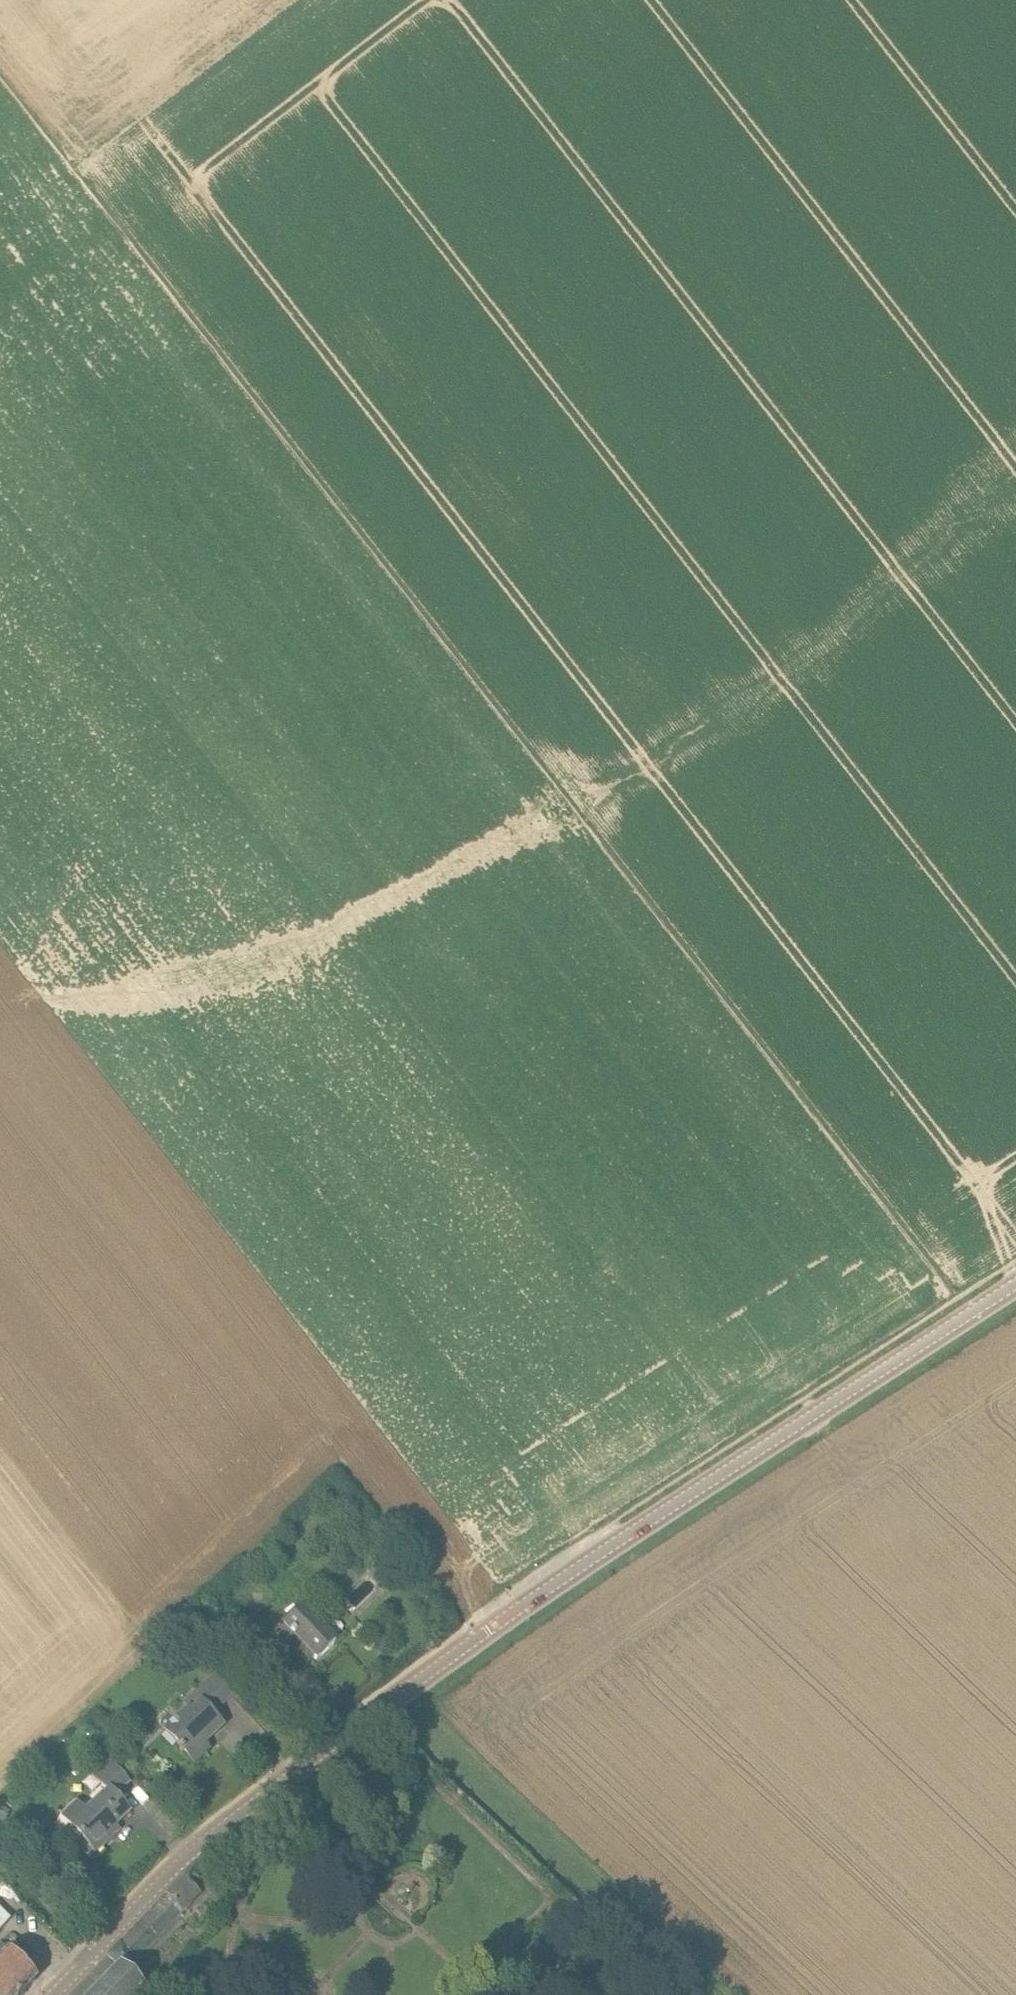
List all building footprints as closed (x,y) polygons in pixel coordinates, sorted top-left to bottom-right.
[(361,1556),(352,1547),(343,1556),(352,1565),(361,1556)] [(335,1641),(321,1627),(304,1608),(281,1631),(279,1628),(273,1634),(287,1648),(270,1666),(287,1683),(306,1665),(305,1665),(313,1657),(316,1660),(335,1641)] [(255,1665),(244,1654),(234,1664),(245,1675),(255,1665)] [(223,1726),(212,1715),(233,1694),(213,1674),(184,1703),(188,1707),(164,1731),(181,1748),(195,1762),(205,1752),(200,1747),(223,1726)] [(129,1811),(115,1796),(130,1781),(110,1761),(95,1777),(107,1790),(86,1811),(77,1802),(63,1817),(82,1837),(96,1851),(111,1837),(106,1832),(129,1811)] [(4,1820),(9,1808),(0,1805),(0,1818),(4,1820)] [(147,1993),(119,1966),(175,1906),(182,1915),(201,1894),(183,1878),(133,1931),(107,1958),(108,1959),(74,1994),(146,1994),(147,1993)] [(0,1909),(0,1930),(11,1919),(0,1909)] [(25,1992),(24,1992),(37,1979),(0,1943),(0,1994),(22,1994),(25,1992)]
